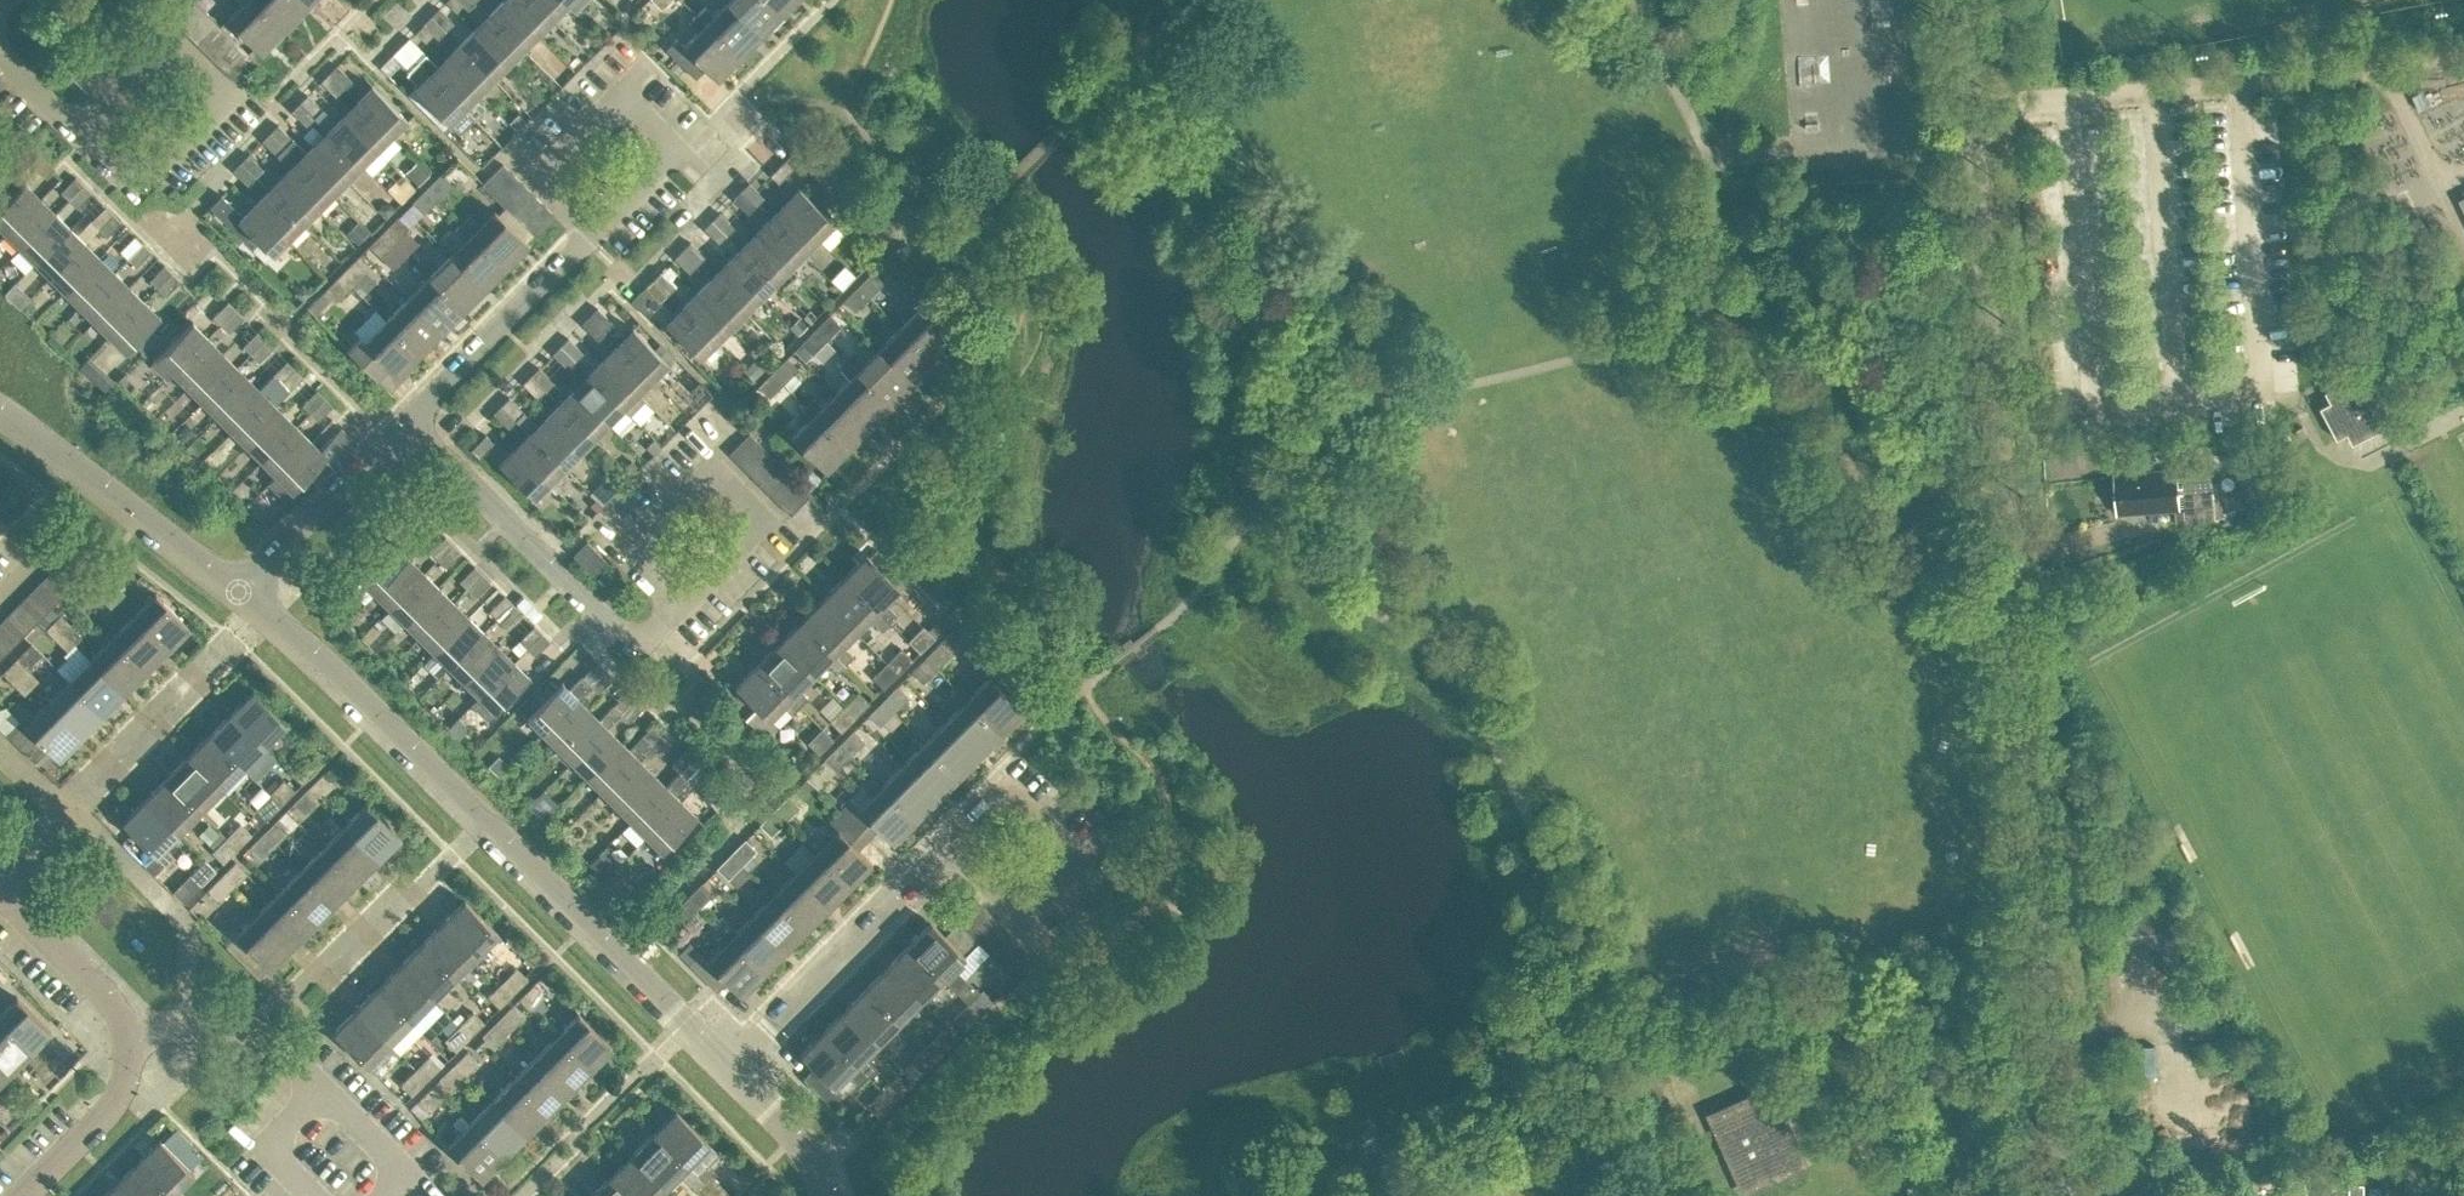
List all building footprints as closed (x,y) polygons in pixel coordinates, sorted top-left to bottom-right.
[(184,31),(205,10),(194,0),(174,21),(184,31)] [(255,0),(238,0),(241,3),(226,18),(260,51),(283,29),(255,0)] [(283,29),(304,7),(296,0),(255,0),(283,29)] [(486,13),(522,49),(537,34),(503,0),(499,0),(486,13)] [(537,34),(552,19),(533,0),(503,0),(537,34)] [(552,19),(566,5),(561,0),(533,0),(552,19)] [(566,5),(573,12),(585,0),(561,0),(566,5)] [(726,1),(760,35),(781,13),(768,0),(727,0),(726,1)] [(781,13),(794,0),(768,0),(781,13)] [(760,35),(726,1),(713,14),(705,6),(696,14),(738,56),(760,35)] [(438,7),(430,15),(445,30),(453,22),(438,7)] [(184,31),(195,41),(215,20),(205,10),(184,31)] [(486,13),(471,28),(507,64),(522,49),(486,13)] [(738,56),(696,14),(689,22),(697,30),(683,44),(676,38),(665,48),(695,77),(705,67),(717,79),(738,56)] [(445,30),(430,15),(422,23),(437,38),(445,30)] [(118,20),(108,30),(128,51),(139,41),(118,20)] [(195,41),(205,51),(225,31),(215,20),(195,41)] [(471,28),(456,43),(492,79),(507,64),(471,28)] [(205,51),(215,62),(236,41),(225,31),(205,51)] [(409,36),(401,44),(464,107),(478,93),(442,57),(436,64),(409,36)] [(97,41),(87,51),(108,72),(118,61),(97,41)] [(215,62),(226,72),(246,51),(236,41),(215,62)] [(456,43),(442,57),(478,93),(492,79),(456,43)] [(464,107),(401,44),(393,52),(409,69),(407,71),(415,79),(413,81),(416,84),(412,87),(440,115),(448,123),(464,107)] [(87,51),(77,61),(98,82),(108,72),(87,51)] [(246,51),(226,72),(236,82),(256,61),(246,51)] [(98,82),(77,61),(67,72),(87,92),(98,82)] [(336,64),(328,72),(343,87),(351,79),(336,64)] [(343,87),(328,72),(320,80),(335,95),(343,87)] [(371,83),(356,99),(391,135),(407,119),(371,83)] [(306,93),(299,101),(314,116),(321,108),(306,93)] [(356,99),(341,114),(377,149),(391,135),(356,99)] [(314,116),(299,101),(291,109),(306,124),(314,116)] [(341,114),(327,128),(362,164),(377,149),(341,114)] [(277,123),(269,131),(332,194),(346,180),(311,144),(305,150),(277,123)] [(327,128),(311,144),(346,180),(362,164),(327,128)] [(289,166),(283,172),(319,208),(332,194),(269,131),(261,139),(289,166)] [(31,161),(45,176),(53,168),(38,153),(31,161)] [(248,153),(240,161),(255,175),(263,167),(248,153)] [(785,159),(770,173),(778,181),(792,166),(785,159)] [(255,175),(240,161),(232,169),(247,183),(255,175)] [(420,163),(409,175),(418,184),(429,172),(420,163)] [(482,183),(493,194),(513,174),(502,163),(482,183)] [(283,172),(268,187),(304,223),(319,208),(283,172)] [(440,172),(426,186),(437,197),(452,183),(440,172)] [(493,194),(503,205),(524,184),(513,174),(493,194)] [(60,190),(68,199),(83,184),(75,176),(60,190)] [(5,232),(41,196),(25,181),(0,206),(0,227),(5,232)] [(748,181),(740,189),(755,204),(763,196),(748,181)] [(83,184),(68,199),(76,206),(91,191),(83,184)] [(503,205),(513,215),(534,194),(524,184),(503,205)] [(437,197),(426,186),(412,200),(423,212),(437,197)] [(798,186),(783,202),(818,237),(834,222),(798,186)] [(268,187),(253,202),(289,238),(304,223),(268,187)] [(755,204),(740,189),(732,197),(747,212),(755,204)] [(289,238),(253,202),(241,214),(221,194),(210,205),(244,239),(251,232),(273,254),(289,238)] [(513,215),(524,226),(545,205),(534,194),(513,215)] [(5,232),(20,247),(55,211),(41,196),(5,232)] [(783,202),(768,217),(804,252),(818,237),(783,202)] [(382,203),(377,208),(385,216),(394,208),(390,203),(382,203)] [(90,220),(98,228),(113,213),(104,205),(90,220)] [(545,205),(524,226),(535,236),(555,215),(545,205)] [(469,213),(462,221),(506,265),(528,243),(494,209),(480,224),(469,213)] [(20,247),(35,261),(70,226),(55,211),(20,247)] [(719,211),(711,219),(726,234),(734,226),(719,211)] [(113,213),(98,228),(106,236),(120,221),(113,213)] [(397,215),(383,230),(394,241),(408,226),(397,215)] [(768,217),(753,231),(789,267),(804,252),(768,217)] [(726,234),(711,219),(703,227),(718,242),(726,234)] [(346,232),(357,243),(369,232),(357,221),(346,232)] [(463,240),(450,253),(484,287),(506,265),(462,221),(453,230),(463,240)] [(35,261),(50,276),(85,240),(70,226),(35,261)] [(394,241),(383,230),(368,244),(380,255),(394,241)] [(753,231),(738,246),(774,282),(789,267),(753,231)] [(119,249),(127,257),(142,242),(134,234),(119,249)] [(50,276),(64,291),(100,255),(85,240),(50,276)] [(689,241),(681,248),(696,263),(704,255),(689,241)] [(142,242),(127,257),(135,265),(150,250),(142,242)] [(738,246),(724,261),(760,297),(774,282),(738,246)] [(696,263),(681,248),(674,256),(688,271),(696,263)] [(450,253),(429,275),(463,309),(484,287),(450,253)] [(64,291),(79,305),(115,270),(100,255),(64,291)] [(354,259),(340,273),(351,284),(365,270),(354,259)] [(724,261),(709,276),(745,311),(760,297),(724,261)] [(149,279),(157,287),(172,272),(164,264),(149,279)] [(79,305),(94,320),(129,284),(115,270),(79,305)] [(660,270),(651,279),(666,294),(675,285),(660,270)] [(872,270),(857,284),(869,296),(883,281),(872,270)] [(172,272),(157,287),(165,294),(180,280),(172,272)] [(351,284),(340,273),(325,287),(337,298),(351,284)] [(429,275),(407,296),(441,330),(463,309),(429,275)] [(709,276),(694,291),(730,326),(745,311),(709,276)] [(666,294),(651,279),(630,300),(646,316),(660,302),(659,300),(666,294)] [(94,320),(109,335),(144,299),(129,284),(94,320)] [(869,296),(857,284),(843,299),(854,310),(869,296)] [(299,287),(295,292),(302,299),(309,291),(305,287),(299,287)] [(694,291),(680,306),(715,341),(730,326),(694,291)] [(407,296),(386,318),(420,352),(441,330),(407,296)] [(144,299),(109,335),(130,356),(138,348),(142,351),(158,335),(149,326),(160,315),(144,299)] [(212,315),(220,323),(235,308),(227,300),(212,315)] [(922,304),(899,326),(933,360),(956,337),(953,335),(963,325),(938,300),(928,310),(922,304)] [(311,303),(307,307),(314,314),(318,310),(311,303)] [(715,341),(680,306),(664,321),(700,357),(715,341)] [(597,307),(589,315),(604,329),(612,321),(597,307)] [(235,308),(220,323),(228,331),(243,316),(235,308)] [(829,313),(814,327),(826,339),(840,324),(829,313)] [(604,329),(589,315),(581,323),(596,337),(604,329)] [(798,317),(790,326),(797,333),(806,325),(798,317)] [(420,352),(386,318),(364,339),(359,334),(347,347),(379,379),(390,368),(397,375),(420,352)] [(165,378),(172,371),(208,336),(192,320),(150,363),(165,378)] [(616,342),(652,378),(668,362),(632,326),(616,342)] [(899,326),(878,348),(912,382),(933,360),(899,326)] [(826,339),(814,327),(800,342),(811,353),(812,352),(825,339),(826,339)] [(242,345),(250,352),(264,337),(257,330),(242,345)] [(172,371),(187,386),(223,350),(208,336),(172,371)] [(567,336),(559,344),(574,359),(582,351),(567,336)] [(264,337),(250,352),(258,360),(273,346),(264,337)] [(825,339),(812,352),(821,362),(834,348),(825,339)] [(637,392),(638,392),(652,378),(616,342),(602,357),(637,392)] [(800,342),(794,349),(805,360),(811,353),(800,342)] [(574,359),(559,344),(552,352),(566,367),(574,359)] [(855,353),(848,360),(890,403),(912,382),(878,348),(864,362),(855,353)] [(187,386),(202,401),(237,365),(223,350),(187,386)] [(786,356),(772,371),(783,382),(797,367),(786,356)] [(623,407),(622,408),(629,414),(644,399),(638,392),(637,392),(602,357),(587,372),(623,407)] [(272,374),(279,382),(294,367),(286,359),(272,374)] [(848,378),(835,391),(869,425),(890,403),(848,360),(839,369),(848,378)] [(202,401),(217,416),(252,380),(237,365),(202,401)] [(538,366),(530,374),(545,389),(553,381),(538,366)] [(294,367),(279,382),(288,390),(302,375),(294,367)] [(783,382),(772,371),(757,385),(768,396),(783,382)] [(127,383),(127,375),(124,372),(118,379),(124,385),(127,383)] [(572,386),(608,422),(622,408),(623,407),(587,372),(572,386)] [(2337,437),(2347,432),(2353,442),(2384,425),(2379,415),(2389,410),(2372,378),(2362,383),(2357,373),(2325,390),(2331,400),(2320,405),(2337,437)] [(217,416),(232,430),(279,382),(272,374),(259,387),(252,380),(217,416)] [(545,389),(530,374),(522,382),(537,397),(545,389)] [(232,430),(246,445),(282,409),(275,402),(288,390),(279,382),(232,430)] [(557,401),(593,437),(608,422),(572,386),(557,401)] [(301,403),(309,411),(324,396),(316,389),(301,403)] [(813,397),(805,404),(847,446),(869,425),(835,391),(821,405),(813,397)] [(324,396),(309,411),(317,419),(332,404),(324,396)] [(515,418),(528,431),(564,466),(578,452),(543,416),(536,423),(508,396),(501,404),(515,418)] [(543,416),(578,452),(593,437),(557,401),(543,416)] [(508,426),(515,418),(501,404),(493,411),(508,426)] [(847,446),(805,404),(797,413),(805,421),(791,435),(825,469),(847,446)] [(246,445),(261,460),(297,424),(282,409),(246,445)] [(186,424),(178,432),(185,440),(194,432),(186,424)] [(261,460),(276,474),(311,439),(297,424),(261,460)] [(276,474),(269,481),(285,497),(318,464),(325,471),(355,441),(340,426),(319,447),(311,439),(276,474)] [(528,431),(513,446),(549,481),(564,466),(528,431)] [(728,452),(738,463),(759,442),(748,432),(728,452)] [(470,448),(478,456),(493,441),(485,433),(470,448)] [(661,447),(653,439),(645,446),(653,454),(661,447)] [(738,463),(749,473),(769,452),(759,442),(738,463)] [(549,481),(513,446),(498,461),(533,497),(549,481)] [(749,473),(759,483),(779,463),(769,452),(749,473)] [(2180,468),(2184,500),(2215,497),(2238,492),(2236,481),(2254,477),(2251,456),(2231,461),(2180,468)] [(631,460),(624,467),(631,474),(638,467),(631,460)] [(759,483),(769,493),(790,473),(779,463),(759,483)] [(820,477),(805,463),(794,475),(808,489),(820,477)] [(2125,502),(2126,510),(2174,506),(2172,471),(2117,476),(2119,502),(2125,502)] [(769,493),(779,503),(800,483),(790,473),(769,493)] [(800,483),(779,503),(790,514),(810,493),(800,483)] [(603,505),(596,497),(589,503),(596,511),(603,505)] [(400,521),(414,536),(422,528),(407,513),(400,521)] [(429,550),(437,558),(452,544),(444,536),(429,550)] [(572,553),(593,574),(606,560),(586,539),(572,553)] [(359,576),(373,591),(409,555),(394,541),(359,576)] [(452,544),(437,558),(445,566),(460,551),(452,544)] [(69,551),(59,561),(77,580),(88,569),(69,551)] [(865,553),(843,575),(889,621),(896,614),(884,602),(899,586),(865,553)] [(373,591),(389,607),(425,571),(409,555),(373,591)] [(59,561),(49,571),(67,590),(77,580),(59,561)] [(459,580),(467,588),(482,573),(474,565),(459,580)] [(88,584),(99,595),(113,581),(102,570),(88,584)] [(49,571),(39,581),(57,600),(67,590),(49,571)] [(389,607),(404,621),(439,585),(425,571),(389,607)] [(482,573),(467,588),(475,596),(490,581),(482,573)] [(843,575),(821,597),(855,631),(869,617),(881,629),(889,621),(843,575)] [(39,581),(28,591),(47,610),(57,600),(39,581)] [(113,581),(99,595),(110,606),(124,592),(113,581)] [(404,621),(419,636),(454,600),(439,585),(404,621)] [(28,591),(18,602),(37,620),(47,610),(28,591)] [(155,592),(133,614),(167,648),(189,626),(155,592)] [(489,609),(497,617),(511,602),(503,594),(489,609)] [(821,597),(800,619),(844,663),(852,655),(842,644),(855,631),(821,597)] [(419,636),(433,651),(469,615),(454,600),(419,636)] [(18,602),(8,612),(27,630),(37,620),(18,602)] [(511,602),(497,617),(504,625),(519,610),(511,602)] [(0,620),(0,624),(17,640),(27,630),(8,612),(0,620)] [(45,628),(56,639),(70,624),(59,613),(45,628)] [(133,614),(111,636),(145,670),(167,648),(133,614)] [(433,651),(448,666),(484,630),(469,615),(433,651)] [(800,619),(778,640),(812,674),(826,660),(836,671),(844,663),(800,619)] [(7,651),(17,640),(0,624),(0,644),(7,651)] [(70,624),(56,639),(67,650),(81,635),(70,624)] [(518,639),(526,647),(541,632),(533,624),(518,639)] [(908,640),(920,651),(934,637),(922,626),(908,640)] [(448,666),(463,680),(498,644),(484,630),(448,666)] [(541,632),(526,647),(534,654),(549,640),(541,632)] [(111,636),(90,658),(123,692),(145,670),(111,636)] [(778,640),(757,662),(799,705),(807,696),(798,688),(812,674),(778,640)] [(939,641),(925,656),(936,667),(950,653),(939,641)] [(463,680),(477,695),(513,659),(498,644),(463,680)] [(900,648),(886,662),(897,673),(912,659),(900,648)] [(936,667),(925,656),(911,670),(922,681),(936,667)] [(2,671),(13,682),(27,668),(16,657),(2,671)] [(90,658),(68,680),(102,713),(123,692),(90,658)] [(513,659),(477,695),(471,701),(487,717),(529,675),(513,659)] [(577,696),(590,683),(604,668),(596,660),(582,675),(581,674),(568,687),(561,680),(526,716),(541,732),(577,696)] [(799,705),(757,662),(734,685),(745,695),(734,705),(765,736),(777,725),(769,718),(783,704),(791,712),(799,705)] [(897,673),(886,662),(872,676),(883,688),(897,673)] [(27,668),(13,682),(24,693),(38,679),(27,668)] [(612,676),(604,668),(590,683),(598,691),(612,676)] [(966,698),(1000,732),(1023,709),(989,675),(966,698)] [(68,680),(46,702),(80,735),(102,713),(68,680)] [(896,685),(882,699),(893,711),(907,696),(896,685)] [(945,720),(979,753),(1000,732),(966,698),(956,688),(948,696),(958,706),(945,720)] [(252,689),(230,711),(264,745),(286,722),(252,689)] [(556,746),(571,761),(606,725),(607,725),(619,713),(619,712),(633,697),(626,690),(599,717),(592,711),(556,746)] [(858,690),(843,705),(854,716),(869,702),(858,690)] [(541,732),(556,746),(592,711),(577,696),(541,732)] [(619,712),(619,713),(627,720),(642,706),(633,697),(619,712)] [(893,711),(882,699),(867,714),(878,725),(893,711)] [(80,735),(46,702),(33,715),(21,703),(12,712),(22,722),(9,736),(37,764),(50,750),(58,758),(80,735)] [(854,716),(843,705),(829,719),(840,730),(854,716)] [(230,711),(209,733),(243,767),(264,745),(230,711)] [(586,776),(601,790),(636,754),(637,755),(649,742),(663,727),(656,719),(628,747),(622,740),(586,776)] [(923,742),(957,775),(979,753),(945,720),(923,742)] [(571,761),(586,776),(622,740),(607,725),(606,725),(571,761)] [(649,742),(657,750),(672,735),(663,727),(649,742)] [(806,741),(818,753),(832,738),(821,727),(806,741)] [(852,729),(838,743),(849,755),(863,740),(852,729)] [(209,733),(187,755),(221,788),(243,767),(209,733)] [(902,763),(936,797),(957,775),(923,742),(902,763)] [(823,758),(835,769),(849,755),(838,743),(823,758)] [(678,771),(693,756),(685,749),(671,763),(678,771)] [(601,790),(615,805),(651,769),(637,755),(636,754),(601,790)] [(187,755),(165,776),(199,810),(221,788),(187,755)] [(289,770),(300,781),(315,767),(303,755),(289,770)] [(497,772),(506,763),(498,755),(488,764),(497,772)] [(630,820),(645,835),(681,799),(674,792),(687,779),(701,764),(693,756),(678,771),(666,784),(630,820)] [(880,785),(914,818),(936,797),(902,763),(880,785)] [(615,805),(630,820),(666,784),(651,769),(615,805)] [(321,773),(307,787),(318,798),(333,784),(321,773)] [(850,800),(840,810),(867,838),(878,827),(892,841),(914,818),(880,785),(870,775),(862,782),(872,793),(857,807),(850,800)] [(165,776),(143,798),(177,832),(199,810),(165,776)] [(282,777),(267,791),(279,803),(293,788),(282,777)] [(813,784),(806,777),(793,790),(801,798),(813,784)] [(701,794),(716,809),(724,801),(709,786),(701,794)] [(318,798),(307,787),(293,801),(304,813),(318,798)] [(279,803),(267,791),(253,806),(265,817),(279,803)] [(787,794),(773,808),(784,820),(799,805),(787,794)] [(177,832),(143,798),(121,821),(166,865),(174,856),(164,845),(177,832)] [(681,799),(645,835),(661,850),(697,814),(681,799)] [(366,802),(344,824),(378,858),(400,836),(366,802)] [(784,820),(773,808),(759,823),(770,834),(784,820)] [(815,850),(814,851),(849,884),(871,862),(857,848),(867,838),(840,810),(830,820),(837,828),(823,842),(813,833),(805,841),(815,850)] [(278,816),(264,831),(275,842),(289,828),(278,816)] [(238,821),(224,835),(236,846),(250,832),(238,821)] [(344,824),(322,846),(356,880),(378,858),(344,824)] [(275,842),(264,831),(249,845),(261,856),(275,842)] [(236,846),(224,835),(210,849),(221,861),(236,846)] [(744,838),(730,852),(741,863),(755,849),(744,838)] [(322,846),(301,868),(335,902),(356,880),(322,846)] [(814,851),(793,872),(827,906),(849,884),(814,851)] [(741,863),(730,852),(716,866),(727,877),(741,863)] [(613,868),(599,853),(588,864),(602,879),(613,868)] [(188,871),(200,883),(214,868),(203,857),(188,871)] [(234,860),(220,874),(232,886),(246,871),(234,860)] [(301,868),(279,890),(313,923),(335,902),(301,868)] [(793,872),(771,894),(805,928),(827,906),(793,872)] [(232,886),(220,874),(206,889),(217,900),(232,886)] [(701,881),(687,895),(698,907),(712,892),(701,881)] [(639,890),(630,882),(618,893),(627,902),(639,890)] [(763,902),(750,916),(784,949),(805,928),(771,894),(761,884),(753,892),(763,902)] [(279,890),(257,911),(291,945),(313,923),(279,890)] [(698,907),(687,895),(672,910),(684,921),(698,907)] [(464,899),(441,921),(477,956),(500,934),(464,899)] [(2178,944),(2175,901),(2122,905),(2125,948),(2178,944)] [(291,945),(257,911),(235,934),(269,968),(291,945)] [(725,918),(717,926),(762,971),(784,949),(750,916),(736,929),(725,918)] [(908,943),(942,977),(952,987),(963,975),(953,965),(977,941),(957,921),(944,934),(930,920),(908,943)] [(441,921),(420,943),(455,978),(477,956),(441,921)] [(983,946),(993,956),(1014,935),(1004,925),(983,946)] [(762,971),(717,926),(709,934),(720,945),(706,959),(699,952),(688,963),(716,990),(726,980),(740,994),(762,971)] [(993,956),(1003,966),(1024,946),(1014,935),(993,956)] [(420,943),(398,965),(433,999),(455,978),(420,943)] [(908,943),(886,965),(920,998),(942,977),(908,943)] [(1003,966),(1014,977),(1035,956),(1024,946),(1003,966)] [(398,965),(376,986),(411,1021),(433,999),(398,965)] [(886,965),(865,986),(899,1020),(920,998),(886,965)] [(516,966),(501,980),(513,992),(527,977),(516,966)] [(513,992),(501,980),(487,995),(499,1006),(513,992)] [(518,997),(529,1009),(544,994),(532,983),(518,997)] [(376,986),(355,1008),(389,1042),(411,1021),(376,986)] [(865,986),(843,1008),(877,1042),(899,1020),(865,986)] [(982,988),(967,1002),(979,1013),(993,999),(982,988)] [(0,1013),(0,1020),(30,1050),(25,1056),(39,1070),(49,1059),(36,1045),(51,1030),(17,996),(0,1013)] [(979,1013),(967,1002),(953,1017),(964,1028),(979,1013)] [(510,1005),(496,1020),(507,1031),(521,1016),(510,1005)] [(389,1042),(355,1008),(333,1031),(367,1064),(389,1042)] [(843,1008),(821,1030),(867,1075),(875,1067),(864,1055),(877,1042),(843,1008)] [(472,1010),(458,1024),(469,1035),(483,1021),(472,1010)] [(577,1012),(555,1034),(589,1068),(611,1045),(577,1012)] [(11,1070),(25,1056),(30,1050),(0,1020),(0,1059),(11,1070)] [(507,1031),(496,1020),(481,1034),(493,1045),(507,1031)] [(469,1035),(458,1024),(444,1038),(455,1050),(469,1035)] [(867,1075),(821,1030),(799,1052),(813,1066),(803,1076),(830,1103),(840,1092),(833,1086),(847,1072),(859,1083),(867,1075)] [(939,1031),(924,1045),(936,1057),(950,1042),(939,1031)] [(555,1034),(534,1056),(568,1090),(589,1068),(555,1034)] [(936,1057),(924,1045),(910,1060),(921,1071),(936,1057)] [(467,1049),(453,1063),(464,1074),(478,1060),(467,1049)] [(428,1054),(414,1068),(425,1080),(439,1065),(428,1054)] [(53,1055),(49,1059),(39,1070),(35,1074),(43,1082),(62,1063),(53,1055)] [(534,1056),(512,1078),(546,1111),(568,1090),(534,1056)] [(11,1070),(0,1059),(0,1081),(11,1070)] [(464,1074),(453,1063),(438,1077),(450,1089),(464,1074)] [(425,1080),(414,1068),(400,1083),(411,1094),(425,1080)] [(895,1075),(881,1089),(892,1100),(907,1086),(895,1075)] [(512,1078),(490,1099),(524,1133),(546,1111),(512,1078)] [(416,1099),(428,1111),(442,1096),(431,1085),(416,1099)] [(11,1098),(0,1087),(0,1109),(11,1098)] [(892,1100),(881,1089),(867,1103),(878,1115),(892,1100)] [(1715,1115),(1747,1187),(1802,1162),(1770,1090),(1715,1115)] [(11,1098),(0,1109),(0,1117),(4,1121),(23,1102),(15,1094),(11,1098)] [(490,1099),(469,1121),(503,1155),(524,1133),(490,1099)] [(686,1165),(701,1179),(694,1187),(703,1195),(707,1195),(720,1183),(709,1173),(707,1161),(718,1151),(675,1108),(653,1131),(686,1165)] [(503,1155),(469,1121),(460,1113),(452,1121),(461,1129),(446,1144),(480,1177),(503,1155)] [(631,1153),(665,1186),(686,1165),(653,1131),(631,1153)] [(159,1138),(137,1160),(171,1193),(193,1171),(159,1138)] [(631,1195),(655,1195),(665,1186),(631,1153),(609,1174),(631,1195)] [(116,1181),(131,1195),(169,1195),(171,1193),(137,1160),(116,1181)] [(609,1174),(588,1195),(631,1195),(609,1174)] [(101,1195),(131,1195),(116,1181),(101,1195)] [(2281,1183),(2284,1195),(2299,1195),(2297,1187),(2296,1181),(2281,1183)] [(707,1195),(730,1195),(731,1195),(720,1183),(707,1195)]
